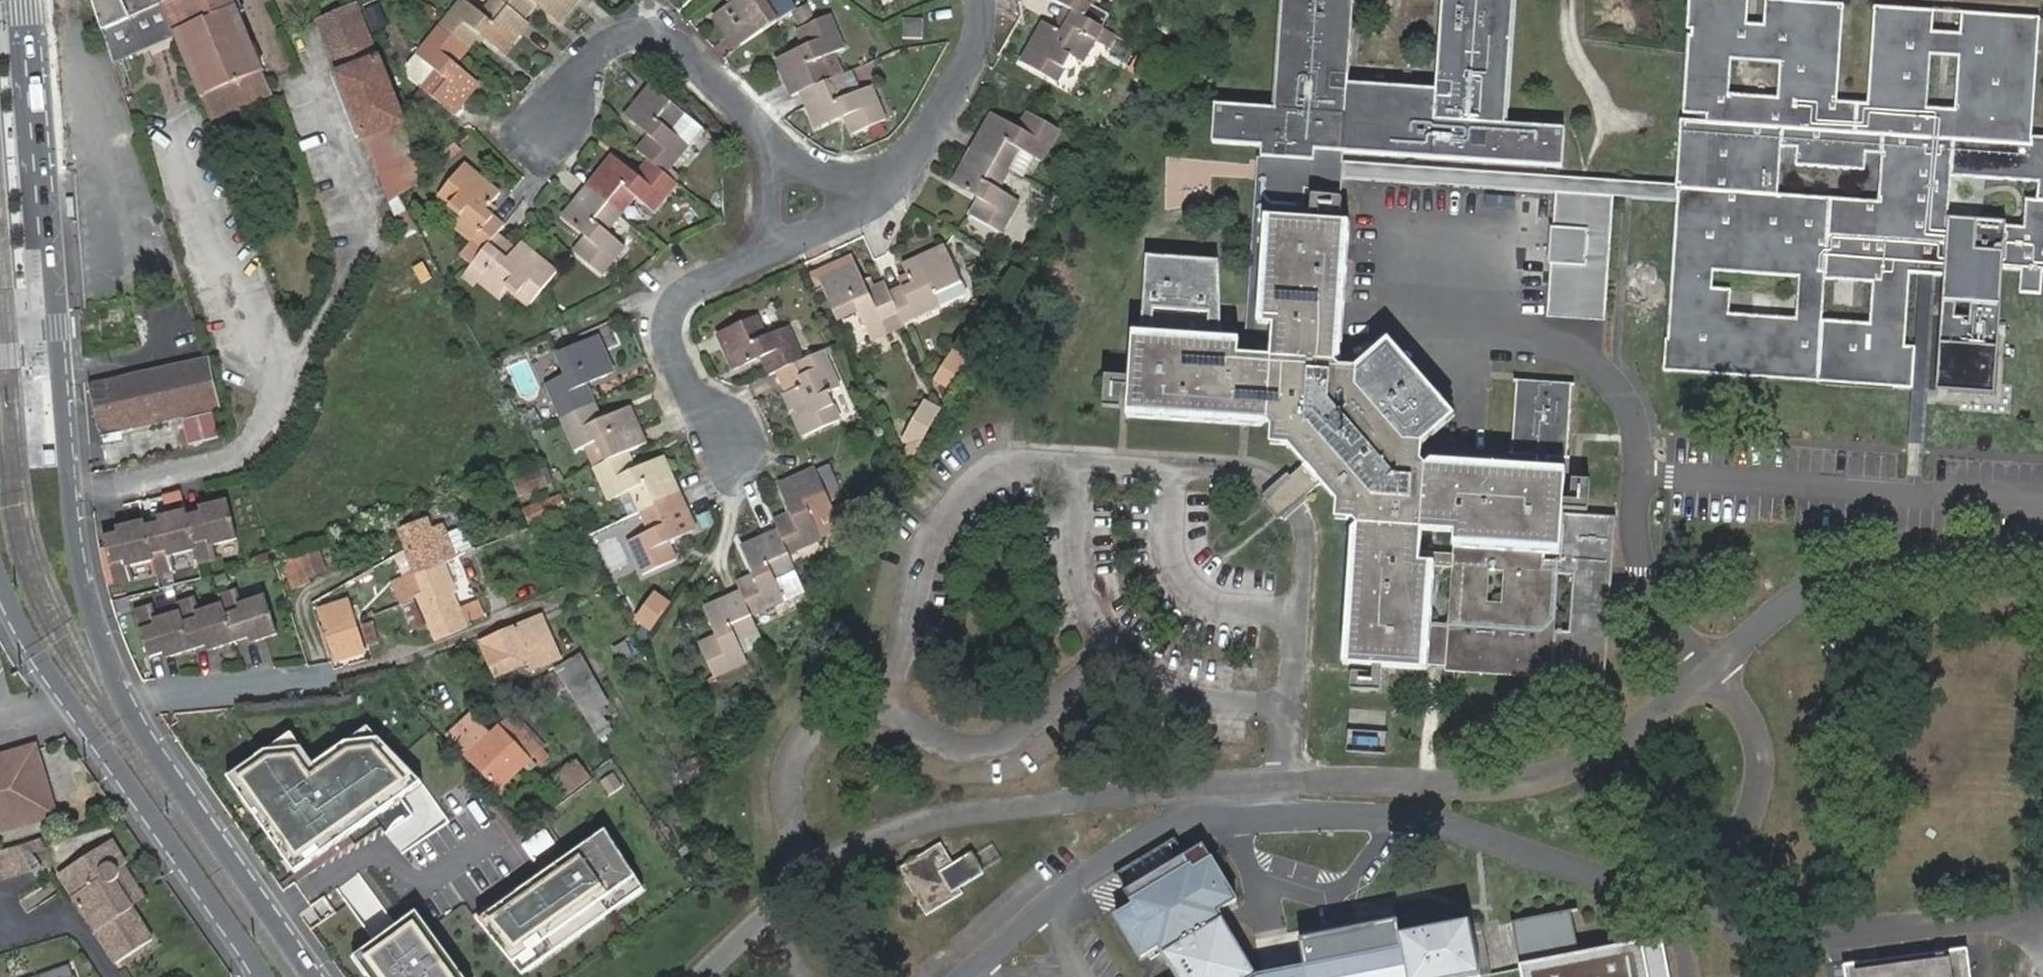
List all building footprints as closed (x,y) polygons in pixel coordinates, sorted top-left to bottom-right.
[(202,87),(208,85),(215,106),(267,85),(259,64),(261,63),(238,0),(97,0),(105,28),(117,56),(178,26),(202,87)] [(503,0),(491,0),(481,12),(465,0),(461,0),(441,28),(473,51),(485,35),(511,54),(535,24),(530,20),(503,0)] [(530,20),(543,3),(567,21),(583,0),(503,0),(530,20)] [(721,11),(742,44),(778,20),(764,0),(738,0),(721,11)] [(1101,13),(1080,3),(1074,0),(1070,0),(1059,20),(1050,14),(1041,9),(1022,46),(1057,65),(1070,42),(1082,48),(1101,13)] [(1050,14),(1059,20),(1070,0),(1057,0),(1050,14)] [(1210,144),(1260,147),(1247,350),(1245,351),(1235,350),(1236,340),(1220,339),(1207,338),(1151,334),(1139,333),(1131,333),(1126,406),(1265,416),(1269,420),(1286,440),(1303,460),(1320,479),(1334,495),(1351,515),(1356,519),(1346,658),(1419,663),(1420,656),(1443,657),(1443,665),(1548,672),(1550,633),(1555,574),(1555,567),(1538,565),(1541,542),(1557,543),(1558,515),(1562,470),(1544,468),(1532,468),(1422,461),(1419,456),(1409,446),(1354,381),(1336,362),(1332,357),(1341,218),(1302,215),(1303,190),(1310,190),(1313,151),(1560,168),(1563,129),(1502,125),(1510,0),(1440,0),(1434,91),(1346,86),(1352,0),(1281,0),(1274,110),(1213,106),(1210,144)] [(1765,24),(1748,23),(1750,0),(1690,0),(1688,28),(1693,29),(1693,35),(1690,35),(1684,112),(1708,114),(1707,121),(1682,119),(1681,126),(1677,184),(1677,189),(1679,189),(1678,201),(1664,371),(1913,388),(1916,347),(1905,346),(1910,273),(1930,275),(1944,276),(1936,389),(1995,393),(2004,269),(2022,271),(2020,292),(2041,294),(2042,272),(2042,138),(2033,137),(2038,59),(2032,58),(2032,52),(2038,53),(2041,18),(1963,12),(1961,34),(1934,32),(1935,10),(1876,6),(1873,41),(1878,42),(1878,48),(1873,47),(1869,103),(1838,101),(1842,45),(1836,45),(1836,39),(1842,39),(1845,4),(1787,0),(1767,0),(1765,24)] [(317,19),(325,38),(388,200),(424,179),(355,4),(317,19)] [(798,24),(816,18),(811,4),(793,10),(798,24)] [(805,49),(781,59),(779,61),(794,97),(802,94),(832,81),(822,59),(844,49),(829,17),(798,30),(805,49)] [(925,40),(923,17),(901,19),(904,42),(925,40)] [(423,88),(459,116),(484,82),(462,65),(473,51),(441,28),(409,71),(411,80),(423,88)] [(1061,86),(1070,91),(1085,65),(1076,60),(1061,86)] [(832,81),(802,94),(819,129),(846,117),(855,135),(885,123),(869,89),(849,98),(840,77),(832,81)] [(665,181),(690,153),(673,139),(686,123),(687,122),(653,94),(630,121),(651,139),(636,157),(648,167),(665,181)] [(976,134),(1012,155),(1024,134),(1041,142),(1057,113),(1028,97),(1020,113),(994,99),(976,134)] [(673,139),(690,153),(703,136),(686,123),(673,139)] [(1002,172),(1012,155),(976,134),(959,166),(983,180),(972,200),(1003,218),(1022,184),(1002,172)] [(1313,159),(1312,175),(1556,192),(1554,226),(1551,226),(1549,262),(1551,263),(1548,305),(1606,309),(1614,196),(1678,201),(1679,189),(1677,189),(1677,184),(1313,159)] [(613,161),(586,195),(621,223),(636,205),(653,219),(676,190),(665,181),(648,167),(637,180),(613,161)] [(467,168),(441,198),(462,218),(452,228),(484,256),(489,250),(493,245),(506,230),(485,214),(499,197),(467,168)] [(585,242),(572,259),(599,281),(623,253),(606,240),(621,223),(586,195),(563,223),(585,242)] [(899,316),(902,322),(939,306),(962,295),(964,288),(963,282),(946,243),(907,259),(916,280),(888,291),(899,316)] [(506,264),(510,259),(493,245),(489,250),(506,264)] [(484,256),(469,274),(501,300),(507,292),(530,311),(556,278),(521,247),(510,259),(506,264),(489,250),(484,256)] [(1145,257),(1139,333),(1151,334),(1151,310),(1209,314),(1207,338),(1220,339),(1217,262),(1145,257)] [(867,330),(899,316),(888,291),(884,283),(867,290),(854,262),(820,278),(837,318),(857,309),(867,330)] [(1528,293),(1529,319),(1544,318),(1543,292),(1528,293)] [(765,336),(755,313),(718,329),(735,364),(760,353),(769,372),(777,368),(793,362),(800,359),(785,327),(765,336)] [(1452,420),(1386,340),(1369,356),(1353,371),(1354,381),(1409,446),(1421,446),(1439,430),(1452,420)] [(599,341),(558,358),(566,379),(548,387),(562,419),(594,406),(585,386),(612,375),(599,341)] [(950,343),(930,374),(949,386),(968,354),(950,343)] [(840,385),(823,348),(800,359),(793,362),(802,380),(785,387),(783,388),(802,429),(836,414),(826,391),(840,385)] [(210,359),(91,385),(102,434),(221,407),(210,359)] [(793,362),(777,368),(785,387),(802,380),(793,362)] [(1569,378),(1513,374),(1508,448),(1534,450),(1532,468),(1544,468),(1545,450),(1564,452),(1569,378)] [(897,435),(914,445),(938,405),(921,396),(897,435)] [(594,406),(562,419),(576,452),(596,444),(606,469),(632,458),(648,451),(632,412),(601,424),(594,406)] [(212,414),(182,421),(188,446),(220,438),(212,414)] [(1286,440),(1269,420),(1267,438),(1286,440)] [(606,469),(598,472),(612,502),(630,495),(640,518),(685,498),(670,463),(640,475),(632,458),(606,469)] [(1275,485),(1260,498),(1276,517),(1291,504),(1320,479),(1303,460),(1275,485)] [(813,517),(836,506),(818,465),(782,480),(794,509),(773,517),(777,529),(787,551),(821,535),(813,517)] [(542,469),(516,480),(522,495),(548,483),(542,469)] [(1351,515),(1334,495),(1333,513),(1351,515)] [(559,498),(528,511),(533,523),(565,510),(559,498)] [(646,576),(678,561),(671,546),(700,533),(685,498),(640,518),(647,535),(631,542),(646,576)] [(118,535),(103,538),(110,568),(128,563),(129,570),(153,563),(152,557),(167,554),(169,559),(197,552),(195,545),(209,543),(211,549),(239,541),(228,502),(199,508),(201,514),(187,517),(186,512),(158,519),(160,525),(146,528),(145,523),(116,529),(118,535)] [(454,541),(447,523),(434,527),(430,515),(399,528),(416,572),(448,559),(443,545),(454,541)] [(594,533),(611,570),(628,562),(620,544),(642,534),(633,515),(594,533)] [(1616,518),(1558,515),(1557,543),(1555,574),(1574,575),(1571,634),(1550,633),(1548,672),(1548,680),(1607,683),(1616,518)] [(459,554),(475,549),(467,526),(451,531),(459,554)] [(795,567),(787,551),(777,529),(744,543),(754,567),(734,577),(738,586),(750,611),(784,597),(775,576),(795,567)] [(286,561),(294,585),(308,580),(307,576),(329,568),(322,548),(300,555),(286,561)] [(448,559),(416,572),(425,595),(435,619),(440,631),(471,618),(448,559)] [(425,595),(416,572),(393,580),(402,603),(425,595)] [(767,645),(750,611),(738,586),(705,601),(717,629),(698,639),(714,671),(767,645)] [(435,619),(425,595),(402,603),(413,628),(435,619)] [(140,632),(150,661),(164,656),(166,661),(206,649),(235,646),(249,642),(251,646),(279,637),(266,597),(238,606),(240,611),(227,616),(224,605),(195,614),(197,619),(184,623),(181,613),(153,621),(155,627),(140,632)] [(322,609),(338,658),(372,646),(356,598),(322,609)] [(541,667),(519,622),(480,640),(497,676),(528,662),(533,671),(541,667)] [(577,687),(596,679),(586,654),(566,662),(577,687)] [(507,785),(543,748),(511,719),(494,735),(483,724),(481,724),(469,737),(481,749),(475,755),(507,785)] [(292,732),(228,778),(295,874),(414,791),(423,784),(368,727),(314,765),(292,732)] [(32,755),(44,801),(0,814),(0,834),(58,816),(37,748),(0,759),(0,764),(32,755)] [(44,801),(32,755),(0,764),(0,814),(44,801)] [(578,762),(547,785),(563,804),(592,780),(578,762)] [(489,913),(478,921),(522,976),(644,889),(605,832),(489,913)] [(117,870),(122,867),(126,865),(111,842),(57,874),(115,964),(152,940),(131,907),(115,881),(116,880),(117,870)] [(899,869),(928,915),(965,892),(962,887),(985,873),(972,853),(954,864),(940,843),(899,869)] [(16,848),(0,853),(0,865),(22,858),(16,848)] [(723,871),(720,863),(714,857),(707,861),(714,872),(720,868),(723,871)] [(1133,902),(1135,907),(1131,909),(1117,917),(1141,958),(1159,947),(1165,957),(1177,976),(1480,976),(1469,924),(1383,938),(1380,923),(1288,941),(1293,970),(1252,975),(1217,912),(1235,901),(1211,861),(1193,872),(1191,867),(1133,902)] [(143,899),(122,867),(117,870),(116,880),(115,881),(131,907),(143,899)] [(1568,912),(1510,923),(1514,948),(1572,938),(1568,912)] [(356,961),(367,976),(462,976),(421,917),(387,940),(356,961)] [(1675,944),(1533,972),(1534,976),(1682,976),(1675,944)] [(1844,967),(1846,976),(1971,976),(1967,951),(1844,967)] [(68,968),(41,976),(71,976),(68,968)]
